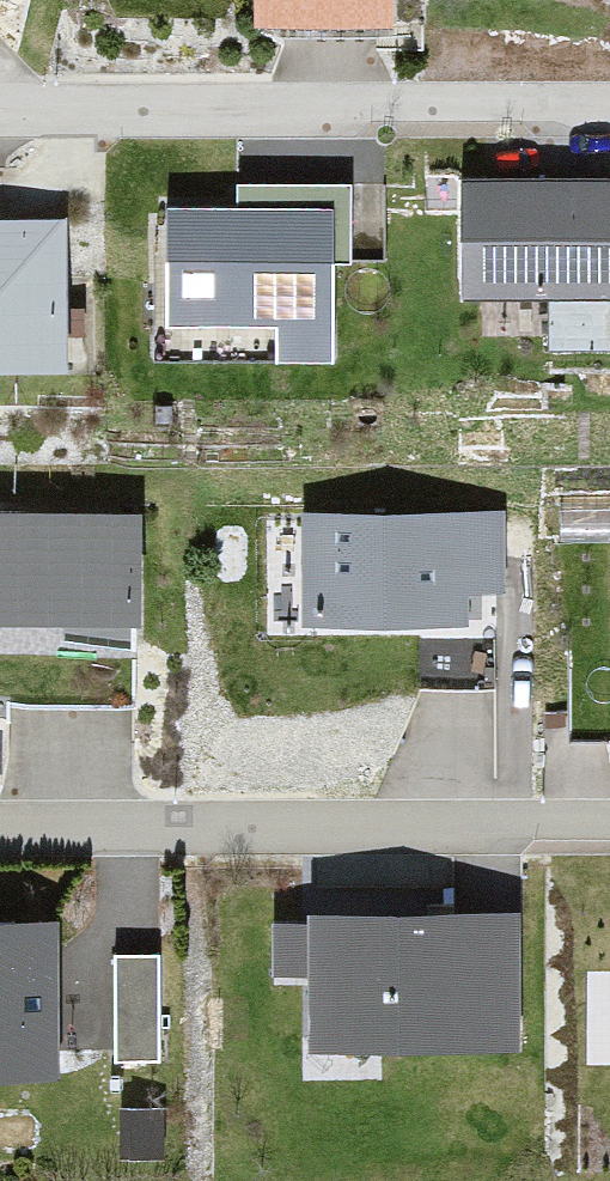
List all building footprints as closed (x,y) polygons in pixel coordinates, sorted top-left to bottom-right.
[(240,188),(180,188),(179,313),(289,314),(298,342),(345,342),(345,254),(402,254),(403,163),(251,163),(240,188)] [(0,170),(0,348),(93,348),(93,202),(4,202),(4,170),(0,170)] [(474,172),(472,296),(554,297),(554,346),(609,347),(609,174),(474,172)] [(492,477),(286,484),(291,614),(459,608),(458,575),(495,574),(492,477)] [(0,502),(0,616),(142,619),(144,504),(0,502)] [(504,895),(300,896),(301,1036),(505,1035),(504,895)] [(0,906),(0,1057),(62,1056),(62,906),(0,906)] [(160,934),(114,936),(118,1050),(164,1048),(160,934)]
